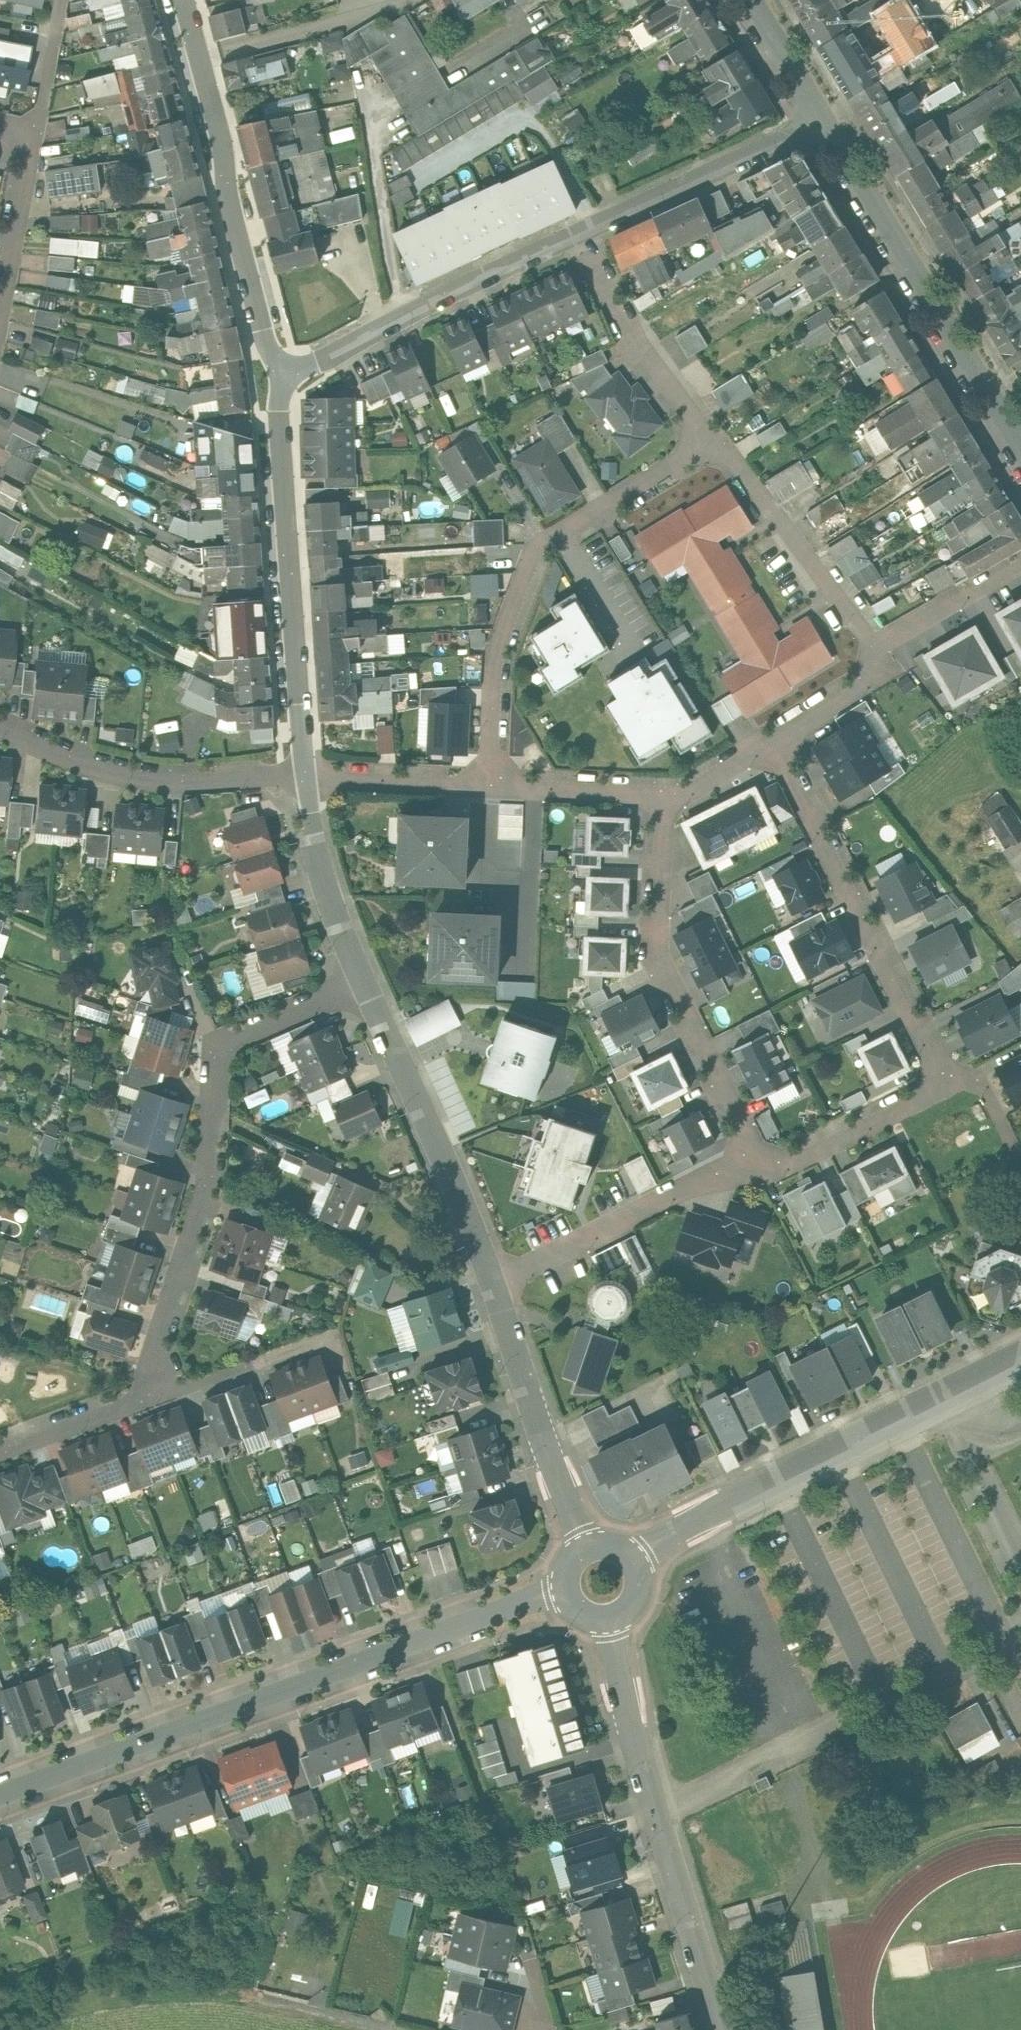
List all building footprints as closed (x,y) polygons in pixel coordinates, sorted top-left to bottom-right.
[(91,4),(92,9),(123,1),(127,15),(157,7),(156,0),(90,0),(91,4)] [(463,22),(500,0),(453,0),(463,22)] [(626,4),(629,10),(637,5),(634,0),(632,0),(626,4)] [(670,5),(666,7),(662,6),(655,11),(654,14),(645,20),(646,20),(632,29),(645,50),(684,27),(714,9),(708,0),(667,0),(670,5)] [(808,29),(838,11),(856,0),(790,0),(808,29)] [(808,29),(820,49),(859,26),(885,10),(880,0),(874,0),(843,19),(838,11),(808,29)] [(994,10),(1010,0),(988,0),(994,10)] [(994,10),(1000,20),(1020,8),(1020,0),(1010,0),(994,10)] [(157,7),(127,15),(131,29),(107,35),(106,35),(109,47),(164,32),(157,7)] [(240,9),(210,17),(216,41),(246,33),(246,30),(245,27),(254,24),(257,23),(254,9),(241,13),(240,9)] [(714,9),(684,27),(690,38),(669,50),(677,64),(698,51),(703,60),(734,41),(714,9)] [(90,13),(68,18),(71,29),(92,24),(90,13)] [(127,15),(103,21),(107,35),(131,29),(127,15)] [(406,15),(383,29),(391,42),(371,55),(395,95),(438,69),(406,15)] [(377,19),(344,38),(349,68),(371,55),(391,42),(383,29),(377,19)] [(834,71),(867,54),(864,49),(870,45),(859,26),(820,49),(834,71)] [(164,32),(109,47),(112,58),(137,51),(141,65),(171,57),(164,32)] [(106,35),(96,38),(99,49),(109,47),(106,35)] [(867,54),(834,71),(849,97),(925,51),(927,50),(918,35),(884,55),(878,65),(874,67),(868,58),(869,57),(867,54)] [(0,40),(0,99),(6,100),(8,88),(25,91),(29,70),(28,70),(32,46),(0,40)] [(450,89),(407,115),(419,136),(423,133),(433,127),(444,121),(454,115),(464,109),(474,103),(484,97),(494,91),(505,84),(515,78),(518,82),(532,74),(517,49),(450,89)] [(253,58),(223,66),(229,91),(259,83),(257,76),(288,67),(283,50),(253,58)] [(738,51),(705,71),(713,84),(695,95),(705,111),(729,96),(756,79),(739,50),(738,51)] [(925,51),(914,58),(918,64),(929,57),(925,51)] [(141,65),(131,68),(134,78),(143,76),(149,96),(179,88),(171,57),(141,65)] [(914,58),(900,66),(907,77),(921,68),(918,64),(914,58)] [(900,66),(849,97),(862,118),(890,101),(885,93),(908,79),(907,77),(900,66)] [(532,74),(518,82),(526,97),(531,104),(542,98),(556,89),(543,67),(532,74)] [(134,78),(131,68),(115,72),(121,92),(123,102),(139,99),(134,78)] [(450,89),(438,69),(395,95),(407,115),(450,89)] [(115,72),(82,81),(83,83),(78,85),(81,96),(86,95),(87,99),(121,92),(115,72)] [(516,103),(526,97),(518,82),(515,78),(505,84),(516,103)] [(756,79),(729,96),(733,104),(710,118),(719,133),(743,119),(747,125),(774,109),(756,79)] [(936,124),(949,145),(957,140),(1020,101),(1020,96),(1011,79),(936,124)] [(955,82),(925,100),(931,110),(961,92),(955,82)] [(505,109),(516,103),(505,84),(494,91),(505,109)] [(179,88),(149,96),(157,127),(187,119),(179,88)] [(495,115),(505,109),(494,91),(484,97),(495,115)] [(893,106),(890,101),(862,118),(879,146),(907,130),(899,117),(920,105),(913,94),(893,106)] [(282,99),(284,113),(312,109),(310,95),(282,99)] [(485,121),(495,115),(484,97),(474,103),(485,121)] [(139,99),(123,102),(131,131),(145,129),(147,128),(139,99)] [(475,127),(485,121),(474,103),(464,109),(475,127)] [(465,133),(475,127),(464,109),(454,115),(465,133)] [(306,154),(324,149),(326,149),(316,110),(238,126),(249,167),(279,160),(291,158),(306,154)] [(455,139),(465,133),(454,115),(444,121),(455,139)] [(187,119),(157,127),(163,149),(193,141),(187,119)] [(444,146),(455,139),(444,121),(433,127),(444,146)] [(935,121),(910,136),(907,130),(879,146),(897,176),(946,147),(949,145),(936,124),(935,121)] [(89,126),(66,130),(68,141),(91,138),(89,126)] [(434,152),(444,146),(433,127),(423,133),(434,152)] [(131,131),(127,132),(134,158),(142,155),(151,153),(145,129),(131,131)] [(424,158),(434,152),(423,133),(419,136),(413,139),(424,158)] [(414,164),(424,158),(413,139),(403,146),(414,164)] [(949,145),(946,147),(954,160),(965,153),(957,140),(949,145)] [(163,149),(162,149),(151,153),(142,155),(146,169),(153,169),(155,169),(160,185),(171,182),(172,182),(202,174),(193,141),(163,149)] [(404,170),(414,164),(403,146),(393,151),(404,170)] [(946,147),(897,176),(914,204),(940,188),(929,170),(939,164),(941,168),(954,160),(946,147)] [(324,149),(306,154),(311,176),(318,203),(337,199),(324,149)] [(306,154),(291,158),(297,181),(311,176),(306,154)] [(72,156),(50,159),(51,170),(73,167),(72,156)] [(795,156),(746,179),(762,208),(763,208),(775,228),(788,220),(782,210),(787,207),(793,218),(795,216),(828,197),(804,158),(795,156)] [(559,221),(577,213),(553,159),(535,167),(559,221)] [(51,170),(46,171),(50,198),(124,187),(117,160),(73,167),(51,170)] [(279,160),(249,167),(256,192),(286,184),(279,160)] [(542,229),(559,221),(535,167),(517,175),(542,229)] [(202,174),(172,182),(175,197),(166,197),(169,209),(177,209),(178,209),(208,201),(208,200),(202,174)] [(388,184),(394,194),(409,186),(413,184),(408,174),(388,184)] [(524,237),(542,229),(517,175),(500,183),(524,237)] [(311,176),(297,181),(304,207),(312,205),(318,203),(311,176)] [(976,188),(972,181),(968,184),(972,191),(976,188)] [(506,245),(524,237),(500,183),(482,191),(506,245)] [(286,184),(256,192),(262,217),(265,217),(293,210),(286,184)] [(940,188),(914,204),(927,227),(976,197),(972,191),(968,184),(956,191),(958,195),(948,201),(940,188)] [(390,196),(396,207),(415,197),(409,186),(394,194),(390,196)] [(730,186),(699,200),(709,221),(739,207),(730,186)] [(489,253),(506,245),(482,191),(464,200),(489,253)] [(318,203),(312,205),(317,224),(318,230),(363,218),(359,193),(337,199),(318,203)] [(828,197),(795,216),(800,224),(778,237),(786,250),(807,237),(812,245),(845,225),(828,197)] [(976,197),(927,227),(943,253),(970,237),(960,220),(970,214),(971,217),(983,209),(976,197)] [(171,220),(147,227),(150,241),(158,239),(159,240),(214,226),(215,226),(208,200),(208,201),(178,209),(177,209),(180,220),(171,222),(171,220)] [(471,261),(489,253),(464,200),(447,208),(471,261)] [(699,200),(655,220),(669,251),(708,233),(711,237),(716,235),(709,221),(699,200)] [(293,210),(265,217),(272,241),(269,242),(277,273),(320,261),(312,231),(299,234),(297,229),(317,224),(312,205),(304,207),(293,210)] [(739,207),(709,221),(716,235),(722,249),(726,258),(775,228),(763,208),(762,208),(744,216),(739,207)] [(453,269),(471,261),(447,208),(429,216),(453,269)] [(80,214),(51,216),(52,229),(81,227),(80,214)] [(435,277),(453,269),(429,216),(411,224),(435,277)] [(655,220),(633,230),(658,286),(665,283),(671,281),(660,255),(669,251),(655,220)] [(418,285),(435,277),(411,224),(393,232),(418,285)] [(845,225),(812,245),(820,259),(797,272),(806,287),(829,273),(862,253),(845,225)] [(214,226),(159,240),(162,255),(171,254),(170,249),(180,247),(186,244),(189,259),(220,251),(214,226)] [(658,286),(633,230),(611,240),(624,272),(635,267),(646,292),(658,286)] [(1012,241),(1005,230),(998,234),(1005,245),(1009,243),(1012,241)] [(977,249),(970,237),(943,253),(956,275),(1005,245),(998,234),(986,242),(986,243),(977,249)] [(51,236),(50,252),(80,253),(80,237),(51,236)] [(150,241),(149,241),(151,257),(162,255),(159,240),(158,239),(150,241)] [(1015,245),(1011,247),(1009,243),(1005,245),(1012,257),(1019,253),(1015,245)] [(1005,245),(956,275),(972,301),(999,285),(988,268),(998,262),(1000,265),(1012,257),(1005,245)] [(722,249),(685,272),(682,268),(678,270),(684,284),(726,258),(722,249)] [(220,251),(189,259),(193,274),(188,273),(178,276),(177,271),(157,275),(160,288),(170,289),(226,276),(220,251)] [(862,253),(829,273),(806,287),(813,299),(836,285),(844,299),(877,279),(862,253)] [(75,257),(49,255),(47,269),(74,272),(75,257)] [(569,270),(546,281),(564,321),(563,322),(565,325),(589,314),(569,270)] [(71,277),(47,274),(45,285),(69,289),(71,277)] [(226,276),(170,289),(173,301),(192,296),(195,308),(201,307),(231,301),(226,276)] [(546,281),(513,296),(531,336),(563,322),(564,321),(546,281)] [(669,292),(665,283),(658,286),(662,295),(669,292)] [(972,301),(986,323),(1020,302),(1020,286),(1015,290),(1016,292),(1006,298),(999,285),(972,301)] [(153,287),(135,286),(134,302),(152,306),(157,305),(153,287)] [(160,288),(153,287),(157,305),(173,301),(170,289),(160,288)] [(885,291),(857,307),(874,336),(902,320),(885,291)] [(513,296),(489,307),(496,322),(505,343),(509,351),(533,340),(531,336),(513,296)] [(769,297),(759,303),(764,312),(772,308),(775,306),(769,297)] [(775,306),(772,308),(776,316),(794,304),(789,297),(775,306)] [(231,301),(201,307),(204,321),(198,320),(178,325),(180,337),(206,331),(237,325),(231,301)] [(986,323),(999,346),(1020,332),(1020,322),(1019,319),(1020,318),(1020,302),(986,323)] [(827,308),(806,320),(812,330),(813,329),(826,321),(827,322),(834,318),(827,308)] [(61,314),(37,309),(34,323),(58,328),(61,314)] [(474,332),(467,317),(443,328),(463,372),(487,361),(484,353),(474,332)] [(902,320),(874,336),(877,341),(867,347),(864,343),(848,352),(858,367),(871,359),(872,360),(912,336),(902,320)] [(826,321),(813,329),(820,341),(833,333),(827,322),(826,321)] [(505,343),(496,322),(485,327),(495,348),(505,343)] [(178,325),(167,324),(168,335),(180,337),(178,325)] [(696,324),(676,336),(689,357),(709,346),(696,324)] [(237,325),(206,331),(214,362),(244,357),(237,325)] [(495,348),(485,327),(474,332),(484,353),(495,348)] [(855,327),(840,337),(848,352),(864,343),(855,327)] [(999,346),(1010,364),(1019,359),(1020,363),(1020,332),(999,346)] [(54,342),(32,336),(29,347),(51,354),(54,342)] [(912,336),(872,360),(871,359),(858,367),(869,385),(882,376),(879,371),(891,363),(894,369),(922,353),(912,336)] [(410,343),(387,354),(403,390),(407,397),(430,387),(410,343)] [(603,349),(581,358),(587,371),(604,364),(609,361),(603,349)] [(922,353),(894,369),(907,390),(934,374),(922,353)] [(244,357),(214,362),(217,387),(248,383),(244,357)] [(587,371),(571,379),(581,392),(585,389),(589,395),(614,377),(604,364),(587,371)] [(393,368),(382,373),(392,395),(403,390),(393,368)] [(382,373),(371,378),(381,400),(392,395),(382,373)] [(639,399),(619,373),(614,377),(589,395),(587,396),(602,417),(607,413),(621,432),(616,435),(619,438),(618,439),(626,450),(627,449),(629,453),(633,450),(633,451),(644,443),(644,442),(647,439),(645,436),(662,423),(642,397),(639,399)] [(754,393),(743,374),(713,391),(725,410),(754,393)] [(371,378),(361,383),(371,405),(381,400),(371,378)] [(937,378),(909,395),(913,402),(877,424),(884,436),(948,397),(937,378)] [(203,382),(188,384),(190,391),(202,389),(204,388),(203,382)] [(204,388),(202,389),(190,391),(190,392),(192,405),(219,400),(221,414),(252,409),(248,383),(217,387),(204,388)] [(190,392),(168,388),(166,403),(175,405),(184,413),(192,405),(190,392)] [(948,397),(884,436),(891,448),(928,426),(931,431),(959,414),(948,397)] [(353,398),(305,400),(306,424),(306,425),(352,424),(352,425),(354,425),(353,398)] [(578,441),(560,411),(536,425),(546,441),(547,441),(556,455),(578,441)] [(44,425),(17,412),(8,429),(14,432),(35,443),(44,425)] [(959,414),(931,431),(934,436),(898,459),(905,471),(970,432),(959,414)] [(252,420),(229,421),(230,431),(254,438),(252,420)] [(489,438),(478,421),(468,427),(474,436),(479,445),(489,438)] [(781,421),(757,436),(764,447),(788,433),(781,421)] [(352,424),(306,425),(306,424),(304,424),(305,450),(353,449),(352,425),(352,424)] [(35,443),(14,432),(4,450),(11,453),(31,464),(32,462),(41,445),(35,443)] [(905,471),(913,484),(950,461),(953,466),(980,449),(970,432),(905,471)] [(474,436),(442,456),(462,489),(494,469),(479,445),(474,436)] [(254,438),(221,440),(222,463),(223,469),(256,467),(254,438)] [(556,455),(547,441),(546,441),(516,459),(548,512),(579,494),(556,455)] [(353,449),(305,450),(305,476),(325,475),(353,475),(353,474),(353,449)] [(980,449),(953,466),(956,471),(919,494),(927,506),(931,504),(991,467),(980,449)] [(31,464),(11,453),(2,469),(29,483),(39,466),(32,462),(31,464)] [(801,460),(767,481),(778,500),(780,503),(814,482),(801,460)] [(212,477),(198,478),(199,497),(200,498),(204,498),(223,497),(223,496),(222,469),(223,469),(222,463),(211,464),(212,477)] [(223,469),(222,469),(223,496),(258,494),(256,467),(223,469)] [(991,467),(931,504),(939,515),(971,495),(974,501),(1002,485),(991,467)] [(353,475),(325,475),(326,487),(338,487),(359,486),(358,474),(353,474),(353,475)] [(2,480),(0,484),(0,504),(13,510),(23,490),(2,480)] [(1002,485),(974,501),(977,506),(945,525),(952,537),(1012,502),(1002,485)] [(776,647),(769,635),(778,629),(757,594),(754,595),(748,584),(750,583),(729,548),(719,554),(712,542),(731,530),(735,537),(753,526),(743,509),(742,509),(728,486),(685,513),(683,510),(638,538),(651,559),(652,558),(662,574),(685,560),(714,608),(716,607),(720,613),(718,615),(747,662),(724,676),(734,693),(733,694),(746,715),(791,687),(789,684),(833,658),(819,635),(819,634),(809,618),(791,629),(794,635),(776,647)] [(326,487),(306,488),(307,504),(339,502),(338,487),(326,487)] [(258,494),(223,496),(223,497),(204,498),(205,509),(192,510),(192,520),(202,520),(225,518),(259,516),(258,494)] [(836,495),(808,512),(816,526),(822,522),(841,511),(844,509),(836,495)] [(307,504),(306,504),(307,530),(308,530),(368,526),(369,526),(368,511),(350,512),(350,516),(340,517),(339,502),(307,504)] [(948,539),(955,552),(992,530),(995,536),(1020,520),(1020,516),(1012,502),(952,537),(949,538),(948,539)] [(21,519),(0,510),(0,536),(12,541),(21,519)] [(841,511),(822,522),(831,536),(849,524),(841,511)] [(259,516),(225,518),(202,520),(203,538),(216,537),(216,533),(220,533),(226,526),(227,545),(261,542),(259,516)] [(504,519),(474,520),(475,546),(505,544),(504,519)] [(192,520),(191,521),(192,538),(203,538),(202,520),(192,520)] [(995,536),(996,537),(947,565),(955,581),(957,584),(1020,547),(1020,520),(995,536)] [(81,533),(101,542),(106,530),(86,521),(81,533)] [(368,526),(308,530),(310,554),(342,553),(341,538),(352,537),(352,541),(369,540),(369,530),(368,526)] [(946,533),(939,538),(942,542),(948,539),(949,538),(946,533)] [(839,560),(859,548),(851,534),(830,547),(839,560)] [(633,555),(620,535),(610,541),(622,561),(633,555)] [(25,556),(0,542),(0,557),(19,567),(25,556)] [(261,542),(227,545),(228,558),(222,554),(218,555),(218,551),(204,552),(192,549),(193,565),(200,568),(205,567),(262,563),(261,542)] [(839,560),(838,561),(847,576),(849,575),(871,562),(872,562),(862,546),(859,548),(839,560)] [(342,553),(310,554),(312,586),(372,582),(371,567),(354,569),(355,573),(343,574),(342,553)] [(192,564),(178,557),(173,567),(187,574),(192,564)] [(31,577),(38,563),(25,558),(19,571),(31,577)] [(860,590),(861,590),(882,578),(881,576),(871,562),(849,575),(860,590)] [(264,585),(262,563),(205,567),(206,583),(220,582),(220,578),(224,578),(229,573),(230,588),(264,585)] [(946,563),(926,574),(936,591),(955,581),(947,565),(946,563)] [(381,566),(371,567),(372,582),(388,581),(388,573),(382,573),(381,566)] [(0,568),(0,582),(8,586),(14,576),(0,568)] [(502,572),(473,573),(474,596),(504,595),(502,572)] [(372,582),(312,586),(314,611),(346,608),(345,594),(356,593),(356,596),(373,595),(372,582)] [(557,619),(531,636),(547,663),(543,666),(551,679),(547,681),(555,694),(585,676),(580,669),(612,650),(576,592),(551,608),(557,619)] [(265,599),(215,603),(219,658),(269,655),(265,599)] [(1018,604),(1017,603),(998,614),(1018,650),(1020,654),(1020,602),(1018,604)] [(346,608),(314,611),(316,642),(376,636),(375,622),(357,623),(358,629),(347,629),(346,608)] [(975,627),(926,656),(936,673),(954,705),(1004,677),(996,662),(975,627)] [(10,685),(12,661),(15,633),(0,632),(0,684),(10,685)] [(386,635),(376,636),(377,650),(388,649),(386,635)] [(376,636),(316,642),(318,664),(349,662),(348,648),(359,648),(359,651),(377,650),(376,636)] [(1006,656),(1018,677),(1020,676),(1020,654),(1018,650),(1006,656)] [(215,659),(200,652),(196,669),(215,671),(215,659)] [(924,652),(914,658),(926,679),(936,673),(926,656),(924,652)] [(219,658),(215,659),(215,671),(216,675),(226,674),(226,673),(230,672),(236,667),(237,685),(271,682),(269,655),(219,658)] [(619,698),(606,706),(642,764),(672,746),(667,738),(671,735),(682,754),(714,734),(702,714),(696,718),(693,713),(699,710),(682,681),(676,685),(673,680),(679,677),(667,657),(653,666),(647,656),(630,666),(633,671),(626,675),(623,671),(608,680),(619,698)] [(1018,677),(1006,656),(996,662),(1004,677),(1008,683),(1018,677)] [(24,662),(12,661),(10,685),(22,686),(24,670),(24,662)] [(62,665),(36,663),(35,671),(33,695),(31,714),(57,717),(62,665)] [(89,668),(62,665),(57,717),(84,719),(86,696),(89,668)] [(350,669),(318,671),(320,695),(380,691),(379,678),(362,680),(362,684),(351,684),(350,669)] [(35,671),(24,670),(22,686),(21,693),(33,695),(35,671)] [(388,678),(379,678),(380,691),(389,690),(388,678)] [(271,682),(237,685),(238,698),(233,694),(227,692),(215,687),(216,700),(228,707),(272,704),(271,682)] [(215,687),(203,683),(198,694),(199,695),(211,701),(216,700),(215,687)] [(422,689),(421,705),(433,706),(433,704),(456,705),(457,686),(422,689)] [(211,701),(199,695),(198,694),(189,689),(182,701),(194,706),(217,715),(216,700),(211,701)] [(380,691),(320,695),(321,720),(353,719),(353,709),(373,708),(380,707),(380,711),(393,710),(392,690),(389,690),(380,691)] [(946,692),(937,697),(942,706),(951,701),(946,692)] [(97,697),(86,696),(84,719),(95,721),(97,697)] [(228,707),(216,700),(217,715),(229,719),(228,707)] [(836,719),(842,729),(862,716),(863,718),(873,712),(867,700),(836,719)] [(272,704),(228,707),(229,719),(235,718),(238,715),(239,729),(251,729),(274,727),(273,704),(272,704)] [(433,704),(433,706),(430,751),(466,753),(469,706),(456,705),(433,704)] [(354,729),(374,728),(373,708),(353,709),(353,719),(354,729)] [(815,746),(830,771),(875,745),(878,742),(863,718),(862,716),(842,729),(815,746)] [(395,752),(395,724),(379,724),(380,752),(395,752)] [(134,739),(135,728),(118,726),(116,737),(134,739)] [(274,727),(251,729),(252,741),(254,742),(275,740),(274,727)] [(173,734),(159,736),(162,751),(176,749),(173,734)] [(886,763),(875,745),(830,771),(826,773),(842,799),(870,782),(890,769),(889,768),(886,763)] [(0,758),(0,815),(4,815),(5,803),(6,803),(10,759),(0,758)] [(890,769),(870,782),(877,794),(906,773),(900,762),(889,768),(890,769)] [(794,815),(778,783),(758,793),(774,825),(794,815)] [(63,788),(40,786),(35,830),(59,832),(63,788)] [(725,803),(744,842),(775,827),(774,825),(758,793),(756,787),(739,796),(737,792),(723,799),(725,803)] [(87,791),(63,788),(59,832),(83,834),(87,791)] [(22,802),(10,801),(6,837),(19,838),(20,826),(19,826),(22,802)] [(34,804),(22,802),(19,826),(20,826),(31,828),(34,804)] [(524,804),(500,803),(500,815),(524,816),(524,804)] [(744,842),(725,803),(684,823),(706,866),(733,852),(731,849),(744,842)] [(987,816),(1007,848),(1020,839),(1020,823),(1008,803),(987,816)] [(142,807),(118,805),(114,849),(138,851),(142,807)] [(256,806),(231,814),(235,827),(260,819),(256,806)] [(166,810),(142,807),(138,851),(161,853),(166,810)] [(524,816),(500,815),(499,827),(523,828),(524,816)] [(467,820),(409,817),(408,832),(403,831),(401,866),(407,867),(406,881),(413,881),(413,882),(465,884),(467,820)] [(630,819),(589,817),(587,853),(602,854),(628,855),(628,843),(630,844),(631,830),(629,830),(630,819)] [(235,827),(227,829),(229,835),(225,843),(227,850),(235,854),(237,860),(273,849),(264,818),(260,819),(235,827)] [(523,828),(499,827),(499,838),(523,839),(523,828)] [(99,833),(87,832),(85,856),(97,857),(99,833)] [(111,834),(99,833),(97,857),(109,858),(111,834)] [(1004,850),(1020,878),(1020,839),(1007,848),(1004,850)] [(179,841),(167,840),(164,864),(176,865),(179,841)] [(273,849),(237,860),(238,865),(234,873),(237,881),(244,885),(246,891),(255,888),(280,880),(282,880),(273,849)] [(587,853),(573,852),(572,865),(578,865),(601,866),(602,854),(587,853)] [(794,854),(761,870),(767,881),(777,876),(799,865),(794,854)] [(799,865),(777,876),(794,912),(824,897),(806,861),(799,865)] [(933,901),(914,863),(878,881),(898,920),(922,908),(934,902),(933,901)] [(601,866),(578,865),(577,877),(589,877),(601,878),(601,866)] [(709,871),(688,881),(698,901),(719,890),(709,871)] [(601,878),(589,877),(587,913),(599,914),(624,915),(627,915),(629,879),(601,878)] [(280,880),(255,888),(259,901),(284,894),(280,880)] [(948,893),(933,901),(934,902),(922,908),(929,923),(932,921),(959,907),(948,893)] [(259,901),(250,904),(253,915),(288,905),(284,894),(259,901)] [(1000,911),(1016,937),(1020,934),(1020,897),(1000,911)] [(253,915),(250,917),(252,925),(248,932),(250,939),(257,942),(259,949),(300,937),(290,904),(288,905),(253,915)] [(959,907),(932,921),(939,933),(953,926),(974,916),(965,904),(959,907)] [(822,911),(790,927),(797,941),(829,925),(822,911)] [(587,913),(575,913),(575,925),(599,926),(599,914),(587,913)] [(499,917),(435,914),(434,932),(440,932),(440,945),(434,945),(433,948),(440,948),(439,961),(433,961),(432,978),(496,981),(499,917)] [(688,960),(724,942),(711,917),(676,935),(688,960)] [(797,941),(793,943),(809,975),(852,954),(836,922),(829,925),(797,941)] [(599,926),(575,925),(574,937),(586,937),(598,938),(599,926)] [(939,933),(912,947),(929,981),(970,960),(953,926),(939,933)] [(300,937),(259,949),(262,957),(257,963),(260,971),(267,974),(269,982),(281,978),(307,970),(310,970),(300,937)] [(598,938),(586,937),(585,973),(590,973),(603,974),(625,975),(626,939),(598,938)] [(700,985),(736,967),(724,942),(688,960),(700,985)] [(160,946),(133,952),(136,968),(136,969),(132,975),(147,985),(148,986),(151,986),(152,994),(176,989),(174,980),(176,980),(170,953),(160,946)] [(999,981),(1006,995),(1020,988),(1020,963),(999,981)] [(307,970),(281,978),(285,990),(311,982),(307,970)] [(603,974),(590,973),(589,986),(593,994),(603,989),(603,974)] [(864,976),(831,993),(833,998),(817,1006),(829,1031),(846,1023),(848,1028),(881,1011),(864,976)] [(593,994),(582,999),(588,1010),(593,1007),(609,999),(604,988),(603,989),(593,994)] [(176,989),(152,994),(155,1005),(173,1011),(171,1003),(179,1001),(176,989)] [(609,999),(593,1007),(599,1018),(604,1016),(604,1015),(625,1005),(620,994),(609,999)] [(612,1033),(645,1016),(643,1012),(649,1008),(648,1005),(647,1005),(643,996),(625,1005),(604,1015),(604,1016),(609,1026),(612,1033)] [(1000,996),(959,1017),(977,1052),(1018,1032),(1000,996)] [(155,1005),(139,1000),(135,1013),(151,1018),(151,1017),(169,1023),(173,1011),(155,1005)] [(449,1001),(427,1012),(438,1033),(459,1023),(449,1001)] [(747,1042),(733,1050),(758,1100),(794,1082),(770,1035),(781,1030),(770,1009),(739,1025),(747,1042)] [(427,1012),(408,1021),(418,1043),(438,1033),(427,1012)] [(645,1016),(612,1033),(621,1051),(622,1052),(636,1044),(661,1032),(655,1020),(653,1016),(647,1019),(645,1016)] [(169,1023),(151,1017),(151,1018),(144,1040),(183,1052),(190,1030),(169,1023)] [(541,1029),(521,1022),(521,1023),(504,1018),(496,1043),(494,1043),(492,1044),(491,1045),(489,1047),(489,1049),(488,1051),(489,1053),(490,1055),(491,1057),(483,1081),(500,1087),(499,1088),(519,1095),(519,1094),(536,1099),(544,1076),(545,1077),(551,1059),(550,1059),(557,1036),(541,1030),(541,1029)] [(315,1020),(289,1031),(294,1042),(320,1031),(315,1020)] [(294,1042),(291,1043),(302,1067),(341,1050),(331,1026),(320,1031),(294,1042)] [(865,1033),(843,1043),(849,1054),(860,1049),(870,1044),(865,1033)] [(870,1044),(860,1049),(878,1085),(910,1068),(892,1033),(870,1044)] [(183,1052),(144,1040),(137,1061),(137,1062),(163,1070),(176,1074),(183,1052)] [(636,1044),(622,1052),(621,1051),(608,1058),(614,1069),(641,1055),(636,1044)] [(341,1050),(302,1067),(312,1091),(325,1086),(345,1077),(351,1074),(341,1050)] [(647,1066),(632,1073),(633,1074),(650,1109),(657,1105),(679,1094),(690,1089),(672,1053),(647,1066)] [(614,1069),(613,1069),(619,1080),(633,1074),(632,1073),(647,1066),(641,1055),(614,1069)] [(998,1069),(1015,1105),(1020,1102),(1020,1058),(998,1069)] [(163,1070),(137,1062),(137,1061),(132,1059),(128,1072),(159,1082),(163,1070)] [(159,1082),(128,1072),(125,1071),(121,1083),(145,1091),(145,1090),(155,1094),(159,1082)] [(345,1077),(325,1086),(330,1096),(350,1088),(345,1077)] [(350,1088),(330,1096),(335,1107),(355,1098),(351,1087),(350,1088)] [(155,1094),(145,1090),(145,1091),(141,1102),(137,1104),(134,1114),(179,1128),(187,1104),(155,1094)] [(862,1090),(841,1101),(846,1111),(867,1101),(862,1090)] [(335,1107),(334,1108),(346,1137),(382,1121),(370,1092),(355,1098),(335,1107)] [(679,1094),(657,1105),(663,1116),(684,1105),(679,1094)] [(680,1108),(648,1124),(653,1134),(661,1130),(685,1118),(680,1108)] [(770,1109),(757,1116),(768,1137),(781,1130),(770,1109)] [(685,1118),(661,1130),(663,1135),(676,1161),(689,1154),(707,1145),(716,1141),(700,1111),(685,1118)] [(179,1128),(134,1114),(131,1124),(133,1128),(129,1139),(129,1140),(150,1147),(171,1153),(179,1128)] [(599,1132),(550,1117),(542,1140),(535,1138),(525,1166),(534,1170),(526,1193),(573,1208),(582,1181),(588,1184),(594,1165),(588,1164),(599,1132)] [(54,1152),(59,1135),(44,1131),(40,1148),(54,1152)] [(150,1147),(129,1140),(129,1139),(116,1135),(112,1147),(130,1152),(130,1153),(146,1158),(150,1147)] [(908,1161),(897,1140),(883,1147),(885,1151),(895,1146),(904,1163),(908,1161)] [(859,1164),(855,1166),(870,1195),(874,1193),(889,1186),(910,1175),(904,1163),(895,1146),(885,1151),(872,1157),(859,1164)] [(336,1160),(313,1150),(308,1161),(332,1171),(336,1160)] [(146,1158),(130,1153),(126,1165),(140,1169),(141,1169),(157,1174),(160,1162),(146,1158)] [(689,1154),(676,1161),(668,1165),(673,1176),(695,1165),(689,1154)] [(871,1154),(857,1160),(859,1164),(872,1157),(871,1154)] [(657,1183),(643,1155),(625,1164),(639,1192),(657,1183)] [(332,1171),(308,1161),(302,1175),(326,1185),(332,1171)] [(870,1195),(855,1166),(841,1173),(849,1189),(857,1205),(875,1196),(874,1193),(870,1195)] [(157,1174),(141,1169),(140,1169),(133,1193),(175,1207),(183,1182),(157,1174)] [(375,1190),(341,1175),(322,1218),(356,1232),(357,1231),(362,1233),(366,1232),(370,1222),(368,1218),(363,1216),(375,1190)] [(910,1175),(889,1186),(896,1201),(918,1190),(910,1175)] [(812,1180),(783,1195),(807,1244),(825,1235),(802,1191),(815,1185),(812,1180)] [(815,1185),(802,1191),(825,1235),(830,1233),(847,1224),(833,1196),(825,1180),(815,1185)] [(849,1189),(833,1196),(847,1224),(862,1216),(857,1205),(849,1189)] [(175,1207),(133,1193),(125,1218),(142,1224),(167,1232),(175,1207)] [(742,1201),(741,1206),(758,1211),(760,1206),(742,1201)] [(741,1206),(732,1203),(725,1225),(742,1231),(741,1232),(758,1238),(766,1214),(758,1211),(741,1206)] [(125,1218),(112,1214),(108,1225),(139,1235),(142,1224),(125,1218)] [(281,1223),(259,1214),(254,1227),(272,1233),(277,1235),(281,1223)] [(703,1218),(690,1214),(679,1246),(699,1253),(697,1258),(717,1265),(719,1260),(731,1263),(741,1232),(742,1231),(725,1225),(720,1224),(703,1218)] [(704,1216),(703,1218),(720,1224),(721,1221),(704,1216)] [(254,1227),(230,1219),(222,1244),(264,1257),(272,1233),(254,1227)] [(139,1235),(108,1225),(103,1240),(120,1245),(134,1249),(139,1235)] [(652,1266),(636,1234),(621,1242),(632,1262),(637,1273),(652,1266)] [(971,1275),(967,1288),(981,1317),(999,1323),(1005,1305),(1012,1307),(1020,1303),(1020,1254),(1017,1252),(1002,1247),(983,1241),(971,1275)] [(603,1277),(632,1262),(621,1242),(593,1256),(603,1277)] [(264,1257),(222,1244),(214,1268),(246,1279),(256,1282),(264,1257)] [(134,1249),(120,1245),(113,1267),(152,1279),(159,1257),(134,1249)] [(393,1272),(371,1263),(357,1296),(379,1305),(393,1272)] [(152,1279),(113,1267),(105,1288),(105,1289),(122,1294),(144,1301),(152,1279)] [(269,1286),(256,1282),(246,1279),(242,1290),(265,1298),(269,1286)] [(105,1288),(88,1283),(83,1297),(91,1300),(117,1308),(122,1294),(105,1289),(105,1288)] [(593,1330),(583,1327),(566,1376),(577,1380),(574,1391),(598,1393),(617,1338),(607,1335),(612,1319),(615,1319),(618,1318),(622,1315),(624,1313),(626,1311),(627,1308),(628,1306),(628,1303),(628,1301),(628,1299),(627,1296),(626,1294),(625,1292),(622,1288),(619,1286),(615,1284),(610,1283),(605,1284),(602,1285),(600,1287),(598,1288),(596,1290),(595,1292),(593,1295),(592,1298),(592,1302),(593,1306),(594,1309),(595,1312),(598,1315),(593,1330)] [(450,1288),(407,1302),(414,1325),(457,1311),(450,1288)] [(265,1298),(242,1290),(238,1302),(246,1304),(243,1314),(262,1320),(269,1299),(265,1298)] [(238,1302),(206,1291),(196,1323),(236,1336),(243,1314),(246,1304),(238,1302)] [(909,1305),(901,1309),(900,1308),(879,1318),(899,1360),(921,1349),(920,1348),(928,1344),(929,1345),(950,1335),(930,1293),(909,1303),(909,1305)] [(117,1308),(91,1300),(87,1312),(95,1314),(113,1320),(117,1308)] [(457,1311),(414,1325),(422,1348),(464,1334),(457,1311)] [(113,1320),(95,1314),(94,1318),(89,1321),(85,1331),(88,1336),(87,1340),(127,1354),(136,1327),(113,1320)] [(874,1354),(858,1322),(847,1327),(851,1335),(863,1359),(874,1354)] [(851,1335),(827,1346),(848,1389),(872,1378),(863,1359),(851,1335)] [(848,1389),(827,1346),(792,1364),(798,1375),(813,1407),(848,1389)] [(410,1349),(376,1360),(380,1373),(389,1371),(415,1362),(410,1349)] [(785,1350),(775,1355),(787,1381),(798,1375),(792,1364),(785,1350)] [(472,1357),(428,1371),(440,1410),(456,1405),(457,1408),(470,1404),(469,1401),(484,1396),(472,1357)] [(329,1378),(321,1358),(297,1367),(312,1409),(336,1400),(337,1400),(329,1378)] [(689,1362),(677,1369),(682,1379),(694,1372),(689,1362)] [(297,1367),(272,1376),(280,1398),(288,1418),(289,1418),(312,1409),(297,1367)] [(380,1373),(362,1379),(365,1390),(392,1382),(389,1371),(380,1373)] [(788,1410),(769,1371),(750,1380),(752,1384),(769,1420),(771,1423),(790,1414),(788,1410)] [(340,1374),(329,1378),(337,1400),(336,1400),(338,1404),(350,1400),(340,1374)] [(392,1382),(365,1390),(369,1402),(396,1394),(392,1382)] [(249,1384),(227,1392),(243,1436),(265,1428),(257,1407),(249,1384)] [(769,1420),(752,1384),(738,1391),(756,1426),(769,1420)] [(756,1426),(738,1391),(727,1396),(744,1432),(756,1426)] [(227,1392),(206,1400),(214,1423),(222,1444),(243,1436),(227,1392)] [(727,1396),(725,1393),(706,1402),(727,1444),(746,1435),(744,1432),(727,1396)] [(280,1398),(269,1402),(282,1436),(294,1431),(289,1418),(288,1418),(280,1398)] [(269,1402),(257,1407),(265,1428),(269,1440),(282,1436),(269,1402)] [(605,1404),(582,1415),(588,1425),(610,1414),(605,1404)] [(631,1404),(610,1414),(615,1425),(636,1414),(631,1404)] [(811,1430),(799,1405),(788,1410),(790,1414),(800,1435),(811,1430)] [(190,1431),(182,1409),(158,1418),(173,1459),(197,1451),(198,1450),(190,1431)] [(454,1413),(428,1421),(431,1433),(435,1432),(458,1424),(454,1413)] [(610,1414),(588,1425),(593,1436),(615,1425),(610,1414)] [(636,1414),(615,1425),(620,1435),(641,1425),(636,1414)] [(173,1459),(158,1418),(134,1427),(142,1449),(149,1468),(173,1459)] [(214,1423),(202,1427),(212,1454),(214,1461),(227,1456),(222,1444),(214,1423)] [(458,1424),(435,1432),(439,1444),(451,1440),(451,1439),(461,1436),(458,1424)] [(620,1435),(615,1425),(593,1436),(598,1446),(620,1435)] [(461,1436),(451,1439),(451,1440),(439,1444),(442,1455),(440,1456),(444,1468),(459,1464),(501,1451),(493,1426),(461,1436)] [(202,1427),(190,1431),(198,1450),(197,1451),(200,1458),(212,1454),(202,1427)] [(632,1442),(650,1484),(655,1494),(689,1477),(664,1427),(632,1442)] [(707,1432),(697,1437),(707,1459),(718,1454),(707,1432)] [(111,1435),(87,1444),(102,1486),(126,1477),(119,1457),(111,1435)] [(707,1459),(697,1437),(686,1443),(697,1464),(707,1459)] [(650,1484),(632,1442),(631,1441),(595,1459),(604,1476),(612,1472),(624,1497),(650,1484)] [(87,1444),(62,1453),(70,1473),(78,1494),(102,1486),(87,1444)] [(732,1447),(718,1454),(727,1471),(741,1465),(732,1447)] [(149,1468),(142,1449),(130,1453),(143,1488),(155,1483),(149,1468)] [(501,1451),(459,1464),(467,1488),(467,1489),(477,1485),(509,1475),(501,1451)] [(143,1488),(130,1453),(119,1457),(126,1477),(131,1492),(143,1488)] [(54,1466),(36,1472),(49,1506),(67,1500),(58,1478),(54,1466)] [(0,1476),(0,1505),(8,1525),(17,1522),(26,1526),(30,1517),(42,1513),(40,1509),(49,1506),(36,1472),(28,1475),(25,1467),(0,1476)] [(70,1473),(58,1478),(67,1500),(68,1504),(80,1499),(78,1494),(70,1473)] [(294,1477),(281,1484),(289,1501),(302,1495),(294,1477)] [(467,1488),(446,1495),(451,1506),(481,1497),(477,1485),(467,1489),(467,1488)] [(516,1498),(472,1512),(484,1551),(500,1546),(501,1549),(514,1545),(513,1542),(528,1537),(516,1498)] [(203,1527),(216,1526),(215,1510),(202,1511),(203,1527)] [(153,1534),(128,1541),(133,1556),(158,1548),(153,1534)] [(451,1541),(439,1544),(447,1571),(459,1568),(451,1541)] [(439,1544),(428,1548),(436,1575),(447,1571),(439,1544)] [(401,1572),(391,1545),(379,1550),(381,1554),(390,1576),(401,1572)] [(428,1548),(417,1551),(425,1578),(436,1575),(428,1548)] [(390,1576),(381,1554),(360,1562),(375,1603),(396,1594),(390,1576)] [(339,1570),(338,1570),(346,1592),(353,1611),(375,1603),(360,1562),(339,1570)] [(346,1592),(338,1570),(339,1570),(337,1565),(325,1570),(335,1596),(346,1592)] [(325,1570),(314,1574),(316,1579),(324,1600),(335,1596),(325,1570)] [(316,1579),(295,1587),(309,1627),(331,1619),(324,1600),(316,1579)] [(269,1583),(257,1588),(267,1614),(278,1610),(273,1595),(269,1583)] [(273,1595),(278,1610),(288,1635),(309,1627),(295,1587),(273,1595)] [(257,1588),(246,1592),(250,1604),(250,1603),(256,1619),(267,1614),(257,1588)] [(256,1619),(250,1603),(250,1604),(229,1611),(243,1651),(265,1643),(256,1619)] [(208,1619),(203,1608),(192,1612),(201,1639),(213,1634),(207,1620),(208,1619)] [(243,1651),(229,1611),(208,1619),(207,1620),(213,1634),(222,1659),(243,1651)] [(192,1612),(180,1617),(183,1623),(190,1643),(201,1639),(192,1612)] [(190,1643),(183,1623),(162,1631),(178,1675),(199,1667),(190,1643)] [(127,1639),(123,1627),(110,1632),(117,1650),(118,1650),(124,1665),(135,1661),(127,1639)] [(140,1639),(147,1657),(156,1683),(178,1675),(162,1631),(140,1639)] [(139,1634),(127,1639),(135,1661),(147,1657),(140,1639),(139,1634)] [(554,1643),(534,1649),(533,1647),(520,1651),(521,1653),(502,1659),(508,1678),(514,1675),(519,1689),(517,1690),(517,1691),(564,1676),(564,1674),(562,1666),(561,1666),(558,1654),(556,1646),(555,1646),(554,1643)] [(124,1665),(118,1650),(117,1650),(94,1659),(109,1700),(133,1691),(124,1665)] [(66,1656),(54,1661),(55,1664),(64,1687),(75,1683),(70,1668),(70,1667),(66,1656)] [(70,1667),(70,1668),(75,1683),(85,1709),(109,1700),(94,1659),(70,1667)] [(490,1663),(457,1673),(464,1696),(497,1686),(490,1663)] [(64,1687),(55,1664),(44,1668),(46,1674),(53,1691),(64,1687)] [(53,1691),(46,1674),(25,1682),(41,1725),(62,1718),(53,1691)] [(564,1676),(517,1691),(521,1702),(525,1701),(528,1713),(524,1714),(531,1737),(535,1736),(539,1748),(535,1749),(538,1761),(553,1757),(563,1754),(586,1747),(585,1745),(583,1737),(582,1737),(579,1726),(580,1726),(577,1718),(577,1717),(578,1716),(575,1705),(573,1706),(573,1705),(573,1704),(571,1696),(570,1696),(567,1686),(568,1686),(565,1678),(564,1676)] [(0,1680),(0,1708),(8,1705),(3,1689),(0,1680)] [(3,1689),(8,1705),(19,1733),(41,1725),(25,1682),(3,1689)] [(423,1685),(399,1694),(414,1735),(415,1735),(438,1726),(439,1726),(432,1709),(423,1685)] [(399,1694),(374,1703),(383,1727),(390,1744),(403,1739),(403,1741),(416,1737),(415,1735),(414,1735),(399,1694)] [(456,1739),(443,1705),(432,1709),(439,1726),(438,1726),(444,1743),(456,1739)] [(981,1706),(972,1711),(969,1706),(943,1721),(957,1747),(961,1745),(969,1759),(999,1742),(991,1728),(993,1727),(981,1706)] [(361,1735),(352,1711),(327,1720),(343,1761),(367,1753),(367,1752),(361,1735)] [(327,1720),(303,1729),(312,1753),(318,1770),(319,1770),(343,1761),(327,1720)] [(493,1723),(482,1726),(486,1742),(498,1738),(493,1723)] [(390,1744),(383,1727),(373,1731),(382,1757),(384,1765),(396,1761),(390,1744)] [(382,1757),(373,1731),(361,1735),(367,1752),(367,1753),(370,1762),(382,1757)] [(486,1742),(476,1745),(486,1779),(494,1777),(508,1773),(498,1738),(486,1742)] [(276,1742),(252,1751),(270,1796),(273,1795),(277,1797),(286,1793),(288,1789),(286,1785),(291,1783),(276,1742)] [(251,1748),(220,1759),(238,1808),(270,1796),(252,1751),(251,1748)] [(318,1770),(312,1753),(301,1757),(312,1787),(323,1783),(319,1770),(318,1770)] [(570,1766),(539,1775),(544,1789),(549,1787),(574,1779),(570,1766)] [(207,1792),(198,1768),(174,1777),(189,1818),(213,1809),(207,1792)] [(508,1773),(494,1777),(498,1788),(504,1786),(520,1781),(516,1771),(516,1770),(508,1773)] [(574,1779),(549,1787),(559,1821),(604,1807),(593,1773),(574,1779)] [(174,1777),(149,1786),(158,1810),(164,1827),(165,1827),(189,1818),(174,1777)] [(768,1779),(756,1785),(759,1792),(771,1786),(768,1779)] [(228,1814),(218,1788),(207,1792),(213,1809),(216,1819),(228,1814)] [(312,1788),(290,1796),(298,1819),(320,1811),(312,1788)] [(124,1795),(101,1803),(103,1808),(100,1813),(96,1815),(98,1820),(107,1845),(108,1849),(117,1846),(126,1850),(130,1841),(139,1838),(134,1822),(136,1821),(132,1810),(130,1811),(124,1795)] [(158,1810),(147,1814),(155,1837),(167,1832),(165,1827),(164,1827),(158,1810)] [(242,1814),(229,1819),(238,1841),(251,1836),(242,1814)] [(66,1840),(58,1819),(41,1825),(43,1832),(34,1835),(31,1842),(45,1879),(58,1874),(59,1875),(75,1869),(77,1874),(90,1869),(84,1853),(78,1835),(66,1840)] [(98,1820),(76,1829),(78,1835),(84,1853),(107,1845),(98,1820)] [(600,1826),(565,1836),(569,1850),(604,1839),(600,1826)] [(569,1850),(566,1851),(571,1866),(569,1866),(576,1887),(595,1882),(619,1874),(622,1874),(617,1860),(614,1861),(607,1838),(604,1839),(569,1850)] [(0,1841),(0,1894),(2,1893),(8,1896),(16,1894),(19,1887),(22,1886),(5,1839),(0,1841)] [(619,1874),(595,1882),(598,1893),(603,1892),(622,1886),(619,1874)] [(598,1893),(568,1902),(572,1915),(583,1912),(583,1911),(606,1904),(603,1892),(598,1893)] [(36,1895),(26,1898),(34,1919),(44,1915),(36,1895)] [(396,1896),(395,1931),(412,1932),(413,1897),(396,1896)] [(606,1904),(583,1911),(583,1912),(591,1937),(633,1924),(637,1924),(629,1897),(606,1904)] [(748,1901),(721,1909),(724,1920),(751,1912),(748,1901)] [(516,1925),(461,1912),(456,1935),(511,1948),(516,1925)] [(751,1912),(724,1920),(727,1931),(754,1924),(751,1912)] [(633,1924),(591,1937),(601,1972),(643,1959),(633,1924)] [(511,1948),(456,1935),(451,1956),(451,1957),(482,1964),(506,1969),(511,1948)] [(482,1964),(451,1957),(451,1956),(447,1955),(444,1967),(451,1969),(480,1975),(482,1964)] [(643,1959),(601,1972),(609,1997),(609,1998),(632,1991),(655,1985),(647,1957),(643,1959)] [(480,1975),(451,1969),(446,1988),(462,1992),(464,1984),(483,1989),(486,1977),(480,1975)] [(464,1984),(462,1992),(455,2023),(464,2025),(464,2026),(467,2029),(511,2029),(518,1997),(483,1989),(464,1984)] [(632,1991),(609,1998),(609,1997),(598,2001),(602,2013),(636,2003),(632,1991)] [(673,1994),(652,2000),(655,2013),(677,2007),(673,1994)] [(657,2021),(659,2029),(697,2029),(692,2011),(657,2021)]
